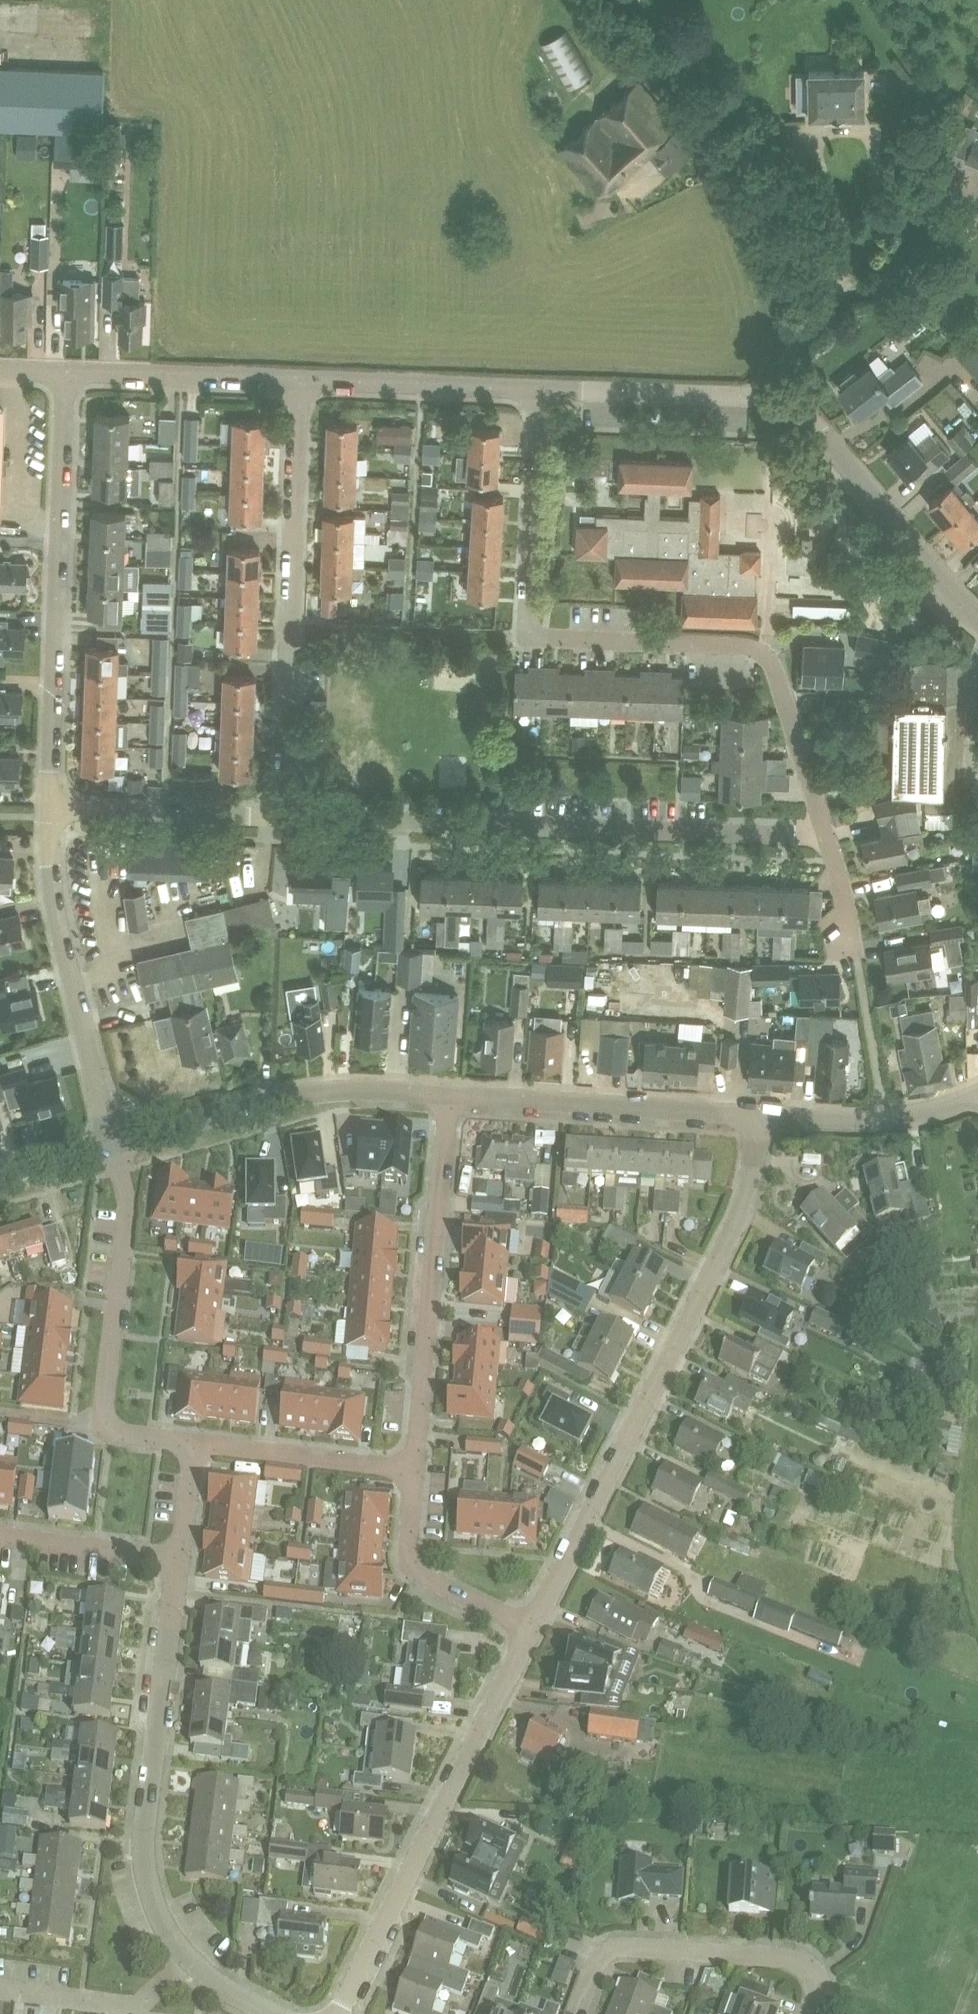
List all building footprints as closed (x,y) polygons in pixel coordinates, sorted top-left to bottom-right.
[(567,88),(594,73),(567,29),(540,44),(567,88)] [(102,132),(105,70),(80,69),(0,66),(0,128),(80,131),(102,132)] [(865,113),(865,69),(809,70),(810,113),(865,113)] [(664,171),(694,146),(638,81),(558,150),(598,196),(649,153),(664,171)] [(107,123),(107,147),(125,147),(125,123),(107,123)] [(96,135),(56,133),(55,164),(95,165),(96,135)] [(19,134),(18,157),(36,158),(37,135),(19,134)] [(975,134),(965,159),(964,162),(977,168),(977,135),(975,134)] [(33,234),(46,234),(46,222),(33,222),(33,234)] [(107,255),(115,255),(116,240),(123,240),(124,224),(108,223),(107,255)] [(49,234),(46,234),(33,234),(31,234),(30,267),(49,267),(49,234)] [(139,302),(139,287),(140,278),(123,277),(123,273),(104,273),(103,302),(119,302),(118,319),(121,319),(120,337),(141,338),(141,319),(144,319),(145,302),(139,302)] [(65,306),(65,336),(91,336),(91,322),(93,322),(94,305),(94,279),(59,278),(59,306),(65,306)] [(28,324),(32,324),(33,294),(2,294),(2,335),(28,336),(28,324)] [(967,368),(977,379),(977,357),(967,368)] [(890,405),(922,380),(906,361),(880,381),(869,366),(857,375),(853,370),(841,380),(845,385),(838,390),(858,415),(883,396),(890,405)] [(96,440),(129,441),(130,416),(97,414),(96,440)] [(160,416),(160,417),(158,441),(175,442),(176,417),(160,416)] [(185,417),(184,442),(198,443),(199,417),(185,417)] [(233,444),(264,446),(265,421),(234,420),(233,444)] [(329,423),(328,448),(356,449),(357,424),(329,423)] [(377,438),(410,440),(411,425),(378,423),(377,438)] [(960,451),(970,442),(958,428),(948,436),(960,451)] [(469,454),(498,456),(499,430),(471,429),(469,454)] [(908,436),(887,453),(905,475),(911,470),(919,479),(948,455),(936,441),(929,433),(915,445),(908,436)] [(128,466),(129,441),(96,440),(95,465),(128,466)] [(395,441),(394,451),(411,451),(412,442),(409,442),(395,441)] [(198,443),(184,442),(183,458),(197,459),(198,443)] [(423,442),(423,451),(440,452),(440,443),(423,442)] [(233,444),(232,468),(263,470),(264,446),(233,444)] [(356,449),(328,448),(327,473),(355,474),(356,449)] [(411,451),(394,451),(394,460),(411,461),(411,451)] [(440,452),(423,451),(422,462),(439,462),(440,452)] [(955,482),(977,464),(967,452),(945,470),(955,482)] [(496,481),(498,456),(469,454),(467,479),(469,479),(469,483),(493,485),(494,481),(496,481)] [(150,458),(150,467),(174,468),(175,460),(150,458)] [(682,623),(755,626),(755,619),(756,594),(753,594),(753,579),(755,579),(755,570),(758,570),(758,552),(717,551),(719,494),(701,494),(701,498),(689,497),(688,517),(658,516),(660,488),(690,490),(691,462),(620,459),(620,461),(619,487),(646,488),(645,517),(596,515),(596,524),(579,523),(577,523),(576,553),(617,555),(616,582),(626,582),(683,584),(682,623)] [(128,466),(95,465),(95,491),(127,492),(128,466)] [(174,468),(150,467),(149,476),(174,477),(174,468)] [(263,470),(232,468),(232,492),(262,494),(263,470)] [(432,470),(422,469),(421,482),(431,482),(432,470)] [(355,474),(327,473),(326,499),(354,500),(355,474)] [(182,490),(195,491),(196,475),(182,475),(182,490)] [(159,502),(172,502),(173,478),(160,478),(159,502)] [(421,484),(419,517),(436,518),(438,485),(421,484)] [(944,523),(945,525),(967,507),(975,500),(966,489),(957,496),(949,485),(927,503),(944,523)] [(195,506),(195,491),(182,490),(181,506),(195,506)] [(392,491),(391,509),(408,510),(409,492),(392,491)] [(262,494),(232,492),(231,517),(261,518),(262,494)] [(475,496),(473,521),(501,523),(503,498),(475,496)] [(945,525),(961,543),(977,529),(977,521),(967,507),(945,525)] [(408,510),(391,509),(390,527),(407,528),(408,510)] [(125,538),(131,538),(132,528),(125,527),(126,512),(93,511),(92,537),(125,538)] [(325,514),(324,539),(353,540),(365,541),(365,532),(366,516),(325,514)] [(436,518),(419,517),(419,528),(436,529),(436,518)] [(499,547),(501,523),(473,521),(471,545),(499,547)] [(147,539),(172,540),(172,531),(147,530),(147,539)] [(379,532),(365,532),(365,541),(379,542),(379,532)] [(125,549),(125,538),(92,537),(91,562),(124,563),(125,549)] [(171,548),(172,540),(147,539),(147,547),(159,548),(171,548)] [(353,540),(324,539),(323,564),(352,565),(353,540)] [(470,570),(498,572),(499,547),(471,545),(470,570)] [(229,547),(229,572),(259,573),(260,548),(229,547)] [(179,570),(192,570),(193,555),(179,554),(179,570)] [(389,556),(388,567),(405,567),(406,557),(389,556)] [(417,558),(417,566),(433,567),(434,559),(417,558)] [(27,562),(0,561),(0,587),(26,588),(27,562)] [(123,578),(124,563),(91,562),(90,587),(123,588),(123,578)] [(352,565),(323,564),(322,589),(351,590),(352,565)] [(433,567),(417,566),(416,577),(433,578),(433,567)] [(405,567),(388,567),(388,575),(394,576),(394,582),(404,583),(405,567)] [(192,587),(192,570),(179,570),(178,586),(192,587)] [(496,597),(498,572),(470,570),(468,595),(496,597)] [(259,573),(229,572),(228,596),(258,597),(259,573)] [(145,580),(145,589),(170,591),(170,581),(145,580)] [(123,588),(90,587),(89,613),(99,613),(122,614),(123,589),(123,588)] [(170,591),(145,589),(145,598),(170,599),(170,591)] [(467,606),(466,589),(452,589),(453,606),(467,606)] [(227,620),(257,621),(258,597),(228,596),(227,611),(227,620)] [(346,597),(332,596),(330,614),(345,616),(346,597)] [(177,618),(191,619),(191,603),(178,602),(177,618)] [(801,604),(801,615),(850,616),(850,605),(801,604)] [(143,611),(142,627),(167,628),(168,612),(143,611)] [(4,663),(4,653),(24,653),(25,626),(6,626),(7,617),(0,617),(0,662),(4,663)] [(191,619),(177,618),(176,634),(190,634),(191,619)] [(256,646),(257,621),(227,620),(226,645),(256,646)] [(890,639),(858,632),(854,651),(885,658),(890,639)] [(88,647),(87,671),(117,673),(117,672),(128,673),(128,662),(118,662),(118,648),(88,647)] [(845,649),(804,647),(800,690),(841,690),(845,649)] [(168,655),(153,654),(152,674),(167,675),(168,655)] [(956,662),(902,661),(901,703),(876,703),(876,747),(893,748),(892,791),(953,792),(956,662)] [(175,662),(174,698),(188,698),(188,684),(200,685),(201,663),(175,662)] [(541,711),(543,666),(534,666),(533,672),(514,671),(512,710),(541,711)] [(541,711),(569,712),(571,673),(552,672),(552,667),(543,666),(541,711)] [(571,673),(569,712),(597,713),(599,669),(590,668),(589,674),(571,673)] [(597,713),(625,714),(627,675),(608,675),(609,669),(599,669),(597,713)] [(627,675),(625,714),(653,716),(655,670),(646,670),(646,676),(627,675)] [(655,670),(653,716),(682,717),(683,677),(664,677),(665,671),(655,670)] [(116,697),(117,673),(87,671),(86,695),(116,697)] [(167,693),(167,675),(152,674),(151,692),(167,693)] [(223,700),(254,701),(255,676),(224,675),(223,700)] [(21,718),(22,691),(0,690),(0,717),(21,718)] [(116,697),(86,695),(85,719),(115,721),(116,697)] [(188,698),(174,698),(173,714),(187,715),(188,698)] [(253,725),(254,701),(223,700),(223,724),(253,725)] [(150,722),(166,723),(166,703),(151,703),(150,722)] [(721,714),(720,742),(762,744),(763,735),(769,736),(770,716),(721,714)] [(114,745),(115,721),(85,719),(84,744),(114,745)] [(165,741),(166,723),(150,722),(149,741),(165,741)] [(252,749),(253,725),(223,724),(222,748),(252,749)] [(172,746),(186,747),(186,731),(173,731),(172,746)] [(572,736),(572,753),(585,753),(585,736),(572,736)] [(684,755),(699,756),(699,743),(685,742),(684,755)] [(720,742),(719,770),(787,777),(787,760),(763,760),(762,754),(762,744),(720,742)] [(113,770),(114,745),(84,744),(83,768),(113,770)] [(530,744),(529,754),(539,754),(540,744),(530,744)] [(165,746),(149,745),(148,764),(164,765),(165,746)] [(185,763),(186,747),(172,746),(172,762),(185,763)] [(252,749),(222,748),(221,772),(251,774),(252,749)] [(18,783),(20,756),(0,755),(0,782),(18,783)] [(787,777),(719,770),(718,804),(739,808),(761,806),(762,791),(788,792),(790,777),(787,777)] [(143,790),(143,777),(128,777),(128,790),(143,790)] [(700,777),(681,777),(681,799),(699,799),(700,777)] [(901,840),(914,837),(911,817),(916,816),(913,796),(905,796),(876,801),(880,822),(885,821),(887,833),(863,838),(867,864),(904,858),(901,840)] [(924,811),(954,812),(955,803),(925,802),(924,811)] [(962,836),(961,812),(936,813),(937,837),(962,836)] [(128,847),(128,877),(208,877),(208,847),(128,847)] [(12,889),(13,857),(0,856),(0,888),(12,889)] [(332,862),(296,861),(296,866),(292,866),(292,883),(296,883),(295,889),(314,889),(314,899),(329,900),(328,923),(325,923),(325,925),(346,926),(351,875),(332,874),(332,862)] [(359,902),(392,903),(392,889),(393,865),(361,863),(360,891),(359,902)] [(932,880),(946,877),(944,864),(929,866),(932,880)] [(895,874),(898,886),(921,881),(922,887),(930,886),(927,867),(895,874)] [(445,908),(446,875),(421,874),(419,907),(445,908)] [(460,944),(460,920),(470,920),(470,909),(472,875),(446,875),(445,908),(445,919),(444,944),(460,944)] [(472,875),(470,909),(496,909),(497,876),(472,875)] [(497,876),(496,909),(521,910),(522,877),(497,876)] [(538,911),(563,912),(564,879),(539,878),(538,911)] [(563,912),(588,913),(590,880),(564,879),(563,912)] [(590,880),(588,913),(614,914),(615,881),(590,880)] [(640,882),(615,881),(614,914),(639,915),(640,882)] [(681,916),(682,883),(657,882),(655,915),(681,916)] [(681,916),(706,917),(707,884),(682,883),(681,916)] [(707,884),(706,917),(731,917),(733,885),(707,884)] [(733,885),(731,917),(757,918),(758,886),(733,885)] [(783,887),(758,886),(757,918),(782,919),(783,887)] [(782,919),(781,931),(791,932),(793,932),(793,920),(808,920),(809,888),(783,887),(782,919)] [(390,947),(401,948),(405,948),(407,889),(392,888),(392,889),(392,903),(391,923),(390,947)] [(921,919),(933,918),(931,909),(929,895),(917,897),(915,889),(875,897),(881,926),(921,919)] [(214,891),(198,896),(202,909),(218,904),(214,891)] [(141,893),(122,896),(128,928),(147,924),(141,893)] [(821,895),(809,895),(808,912),(820,912),(821,895)] [(229,935),(250,933),(242,902),(223,907),(185,916),(192,946),(137,958),(146,997),(168,992),(169,996),(202,989),(201,984),(217,980),(218,986),(237,982),(229,947),(232,946),(229,935)] [(0,919),(0,951),(25,945),(18,915),(0,919)] [(436,944),(444,944),(445,919),(437,919),(436,944)] [(486,946),(494,946),(495,921),(487,921),(486,946)] [(495,921),(494,946),(504,946),(505,922),(495,921)] [(554,948),(562,948),(563,923),(554,923),(554,948)] [(563,923),(562,948),(571,949),(572,924),(563,923)] [(612,950),(613,925),(605,925),(604,950),(612,950)] [(622,926),(613,925),(612,950),(621,950),(622,926)] [(954,958),(955,962),(966,960),(961,937),(963,937),(961,925),(931,930),(933,943),(949,940),(952,959),(954,958)] [(672,952),(680,953),(681,928),(673,928),(672,952)] [(681,928),(680,953),(689,953),(690,929),(681,928)] [(722,954),(730,954),(731,930),(723,930),(722,954)] [(731,930),(730,954),(740,955),(741,930),(731,930)] [(773,932),(772,956),(780,956),(781,931),(773,931),(773,932)] [(929,942),(884,950),(890,980),(934,972),(929,942)] [(359,970),(361,947),(345,945),(343,969),(359,970)] [(378,958),(400,960),(401,948),(390,947),(386,947),(379,947),(378,953),(378,958)] [(401,948),(400,960),(398,980),(419,981),(422,950),(412,949),(407,948),(405,948),(401,948)] [(506,958),(521,958),(521,951),(507,950),(506,958)] [(540,960),(549,960),(552,961),(552,953),(541,952),(540,960)] [(730,967),(739,967),(740,955),(730,954),(730,963),(730,967)] [(584,964),(550,962),(549,970),(548,984),(582,987),(584,964)] [(845,993),(842,981),(840,981),(839,973),(790,974),(789,962),(752,963),(753,982),(788,981),(788,988),(799,987),(800,1002),(840,1001),(840,994),(845,993)] [(689,986),(698,986),(699,965),(691,964),(689,986)] [(730,967),(699,965),(698,986),(698,995),(711,995),(724,996),(723,1011),(748,1013),(749,998),(752,968),(739,967),(730,967)] [(529,973),(515,971),(511,1012),(526,1013),(529,973)] [(590,976),(593,990),(605,987),(602,974),(590,976)] [(9,992),(4,975),(0,976),(0,994),(1,994),(2,997),(0,998),(0,1015),(4,1030),(43,1020),(36,989),(10,996),(9,992)] [(333,976),(321,978),(326,1006),(337,1004),(333,976)] [(966,994),(966,1000),(977,1000),(977,1010),(977,978),(966,978),(966,994)] [(370,1041),(374,988),(359,987),(355,1039),(370,1041)] [(391,989),(374,988),(370,1041),(387,1042),(391,989)] [(202,993),(202,989),(169,996),(170,1001),(172,1010),(184,1059),(224,1050),(225,1057),(250,1052),(242,1018),(224,1022),(224,1023),(218,1025),(213,1001),(205,1003),(202,993)] [(637,1016),(638,990),(608,989),(606,1015),(637,1016)] [(409,1056),(453,1060),(458,996),(456,996),(416,993),(415,992),(409,1056)] [(966,1000),(966,994),(949,994),(949,1007),(946,1007),(947,1019),(947,1020),(962,1020),(967,1019),(966,1000)] [(303,1002),(289,1004),(293,1034),(296,1033),(298,1047),(324,1043),(317,998),(302,1000),(303,1002)] [(764,999),(750,999),(750,1013),(764,1013),(764,999)] [(892,1014),(908,1011),(905,1000),(890,1003),(892,1014)] [(916,1010),(900,1013),(903,1031),(906,1047),(899,1048),(899,1049),(902,1049),(903,1056),(900,1056),(901,1060),(903,1070),(905,1069),(909,1087),(930,1083),(920,1031),(919,1028),(916,1010)] [(797,1014),(797,1022),(809,1022),(809,1015),(807,1015),(800,1014),(797,1014)] [(809,1037),(806,1037),(805,1061),(817,1061),(816,1087),(824,1087),(824,1090),(836,1090),(836,1088),(844,1088),(846,1038),(823,1037),(823,1016),(810,1015),(809,1037)] [(483,1062),(512,1064),(515,1022),(486,1020),(483,1062)] [(920,1031),(930,1083),(951,1079),(947,1060),(943,1061),(935,1024),(919,1028),(920,1031)] [(561,1068),(564,1031),(532,1028),(529,1066),(561,1068)] [(629,1035),(600,1032),(597,1069),(626,1071),(629,1035)] [(771,1045),(770,1085),(792,1086),(793,1060),(805,1061),(806,1037),(784,1036),(773,1035),(773,1045),(771,1045)] [(737,1040),(722,1038),(720,1061),(734,1062),(737,1040)] [(672,1043),(670,1077),(695,1079),(696,1065),(712,1066),(714,1041),(685,1039),(684,1044),(672,1043)] [(644,1074),(670,1077),(672,1043),(647,1041),(640,1041),(639,1053),(645,1054),(644,1074)] [(747,1084),(770,1085),(771,1045),(749,1044),(747,1084)] [(19,1086),(23,1101),(27,1116),(66,1105),(57,1075),(30,1083),(25,1067),(0,1074),(0,1076),(4,1090),(19,1086)] [(386,1133),(363,1131),(359,1176),(382,1178),(382,1180),(383,1180),(387,1130),(386,1130),(386,1133)] [(383,1180),(406,1182),(411,1133),(387,1130),(383,1180)] [(299,1187),(315,1185),(316,1196),(339,1193),(335,1170),(323,1171),(319,1142),(319,1138),(303,1140),(304,1144),(293,1146),(299,1187)] [(476,1170),(506,1172),(508,1141),(484,1139),(483,1150),(478,1150),(476,1170)] [(508,1141),(506,1172),(506,1182),(535,1184),(536,1174),(537,1154),(532,1154),(533,1142),(508,1141)] [(590,1177),(592,1146),(567,1145),(566,1145),(563,1187),(578,1188),(578,1176),(590,1177)] [(603,1211),(613,1211),(615,1190),(615,1179),(617,1148),(592,1146),(590,1177),(605,1178),(603,1211)] [(642,1150),(617,1148),(615,1179),(640,1180),(642,1150)] [(640,1180),(656,1181),(666,1182),(668,1151),(642,1150),(640,1180)] [(668,1151),(666,1182),(692,1184),(692,1183),(711,1184),(713,1156),(694,1155),(694,1153),(668,1151)] [(342,1162),(344,1178),(353,1177),(351,1161),(342,1162)] [(248,1170),(248,1211),(264,1211),(264,1223),(287,1223),(286,1199),(274,1199),(274,1166),(259,1166),(259,1169),(248,1170)] [(864,1173),(875,1220),(903,1213),(906,1225),(930,1219),(921,1181),(898,1187),(893,1166),(864,1173)] [(154,1220),(179,1223),(184,1185),(186,1186),(187,1181),(160,1178),(154,1220)] [(486,1196),(487,1182),(478,1181),(476,1195),(486,1196)] [(209,1189),(186,1186),(184,1185),(179,1223),(204,1226),(209,1189)] [(209,1185),(209,1189),(204,1226),(229,1229),(234,1192),(225,1191),(226,1187),(209,1185)] [(613,1211),(624,1212),(625,1191),(615,1190),(613,1211)] [(535,1191),(533,1215),(533,1217),(547,1218),(549,1192),(535,1191)] [(664,1215),(666,1191),(656,1191),(654,1214),(664,1215)] [(680,1192),(666,1191),(664,1215),(679,1215),(680,1192)] [(824,1194),(803,1213),(834,1248),(855,1230),(864,1240),(873,1231),(854,1211),(859,1206),(846,1191),(845,1192),(847,1195),(840,1201),(838,1199),(836,1200),(838,1201),(833,1205),(824,1194)] [(394,1219),(395,1207),(380,1206),(379,1218),(394,1219)] [(560,1207),(559,1222),(573,1223),(574,1208),(560,1207)] [(334,1214),(303,1211),(301,1226),(333,1229),(334,1214)] [(464,1254),(468,1255),(469,1253),(506,1257),(509,1232),(515,1232),(516,1219),(487,1217),(486,1228),(466,1227),(464,1254)] [(40,1226),(11,1234),(17,1254),(45,1246),(51,1267),(67,1263),(56,1227),(42,1232),(40,1226)] [(358,1228),(356,1252),(394,1256),(394,1255),(396,1231),(358,1228)] [(610,1228),(603,1241),(631,1256),(637,1242),(610,1228)] [(11,1234),(0,1237),(0,1259),(17,1254),(11,1234)] [(167,1240),(165,1252),(176,1254),(178,1241),(167,1240)] [(189,1255),(200,1257),(202,1244),(191,1243),(189,1255)] [(202,1244),(200,1257),(212,1258),(214,1246),(202,1244)] [(537,1246),(535,1261),(547,1263),(549,1247),(537,1246)] [(763,1273),(800,1292),(814,1266),(821,1269),(827,1259),(801,1246),(796,1256),(776,1246),(763,1273)] [(281,1253),(270,1252),(268,1266),(280,1267),(281,1253)] [(356,1252),(354,1276),(392,1280),(392,1272),(396,1272),(398,1255),(394,1255),(394,1256),(356,1252)] [(466,1278),(504,1281),(506,1257),(469,1253),(468,1255),(466,1277),(466,1278)] [(616,1261),(610,1272),(655,1295),(667,1272),(635,1256),(629,1268),(616,1261)] [(294,1270),(306,1272),(308,1259),(295,1258),(294,1270)] [(233,1295),(235,1283),(223,1282),(225,1267),(182,1262),(179,1289),(184,1290),(184,1289),(222,1293),(233,1295)] [(305,1282),(306,1272),(294,1270),(292,1281),(305,1282)] [(535,1282),(547,1283),(548,1272),(536,1271),(535,1282)] [(594,1292),(558,1274),(551,1271),(549,1284),(553,1286),(589,1304),(594,1292)] [(644,1318),(655,1295),(610,1272),(605,1282),(598,1295),(612,1302),(644,1318)] [(282,1275),(271,1274),(270,1285),(281,1285),(282,1275)] [(392,1280),(354,1276),(352,1300),(389,1304),(392,1280)] [(502,1306),(504,1281),(466,1278),(466,1277),(463,1277),(461,1293),(465,1294),(464,1302),(502,1306)] [(235,1281),(235,1283),(233,1295),(250,1297),(252,1283),(235,1281)] [(589,1304),(553,1286),(548,1297),(584,1314),(589,1304)] [(931,1286),(916,1290),(922,1314),(937,1310),(931,1286)] [(218,1317),(219,1317),(222,1293),(184,1289),(184,1290),(181,1313),(218,1317)] [(29,1302),(39,1303),(40,1292),(30,1291),(29,1302)] [(785,1351),(790,1342),(781,1338),(793,1313),(753,1293),(740,1319),(761,1330),(757,1337),(785,1351)] [(233,1300),(233,1320),(242,1320),(242,1300),(233,1300)] [(269,1300),(267,1311),(279,1313),(281,1301),(269,1300)] [(352,1300),(349,1324),(387,1328),(387,1327),(389,1304),(352,1300)] [(67,1334),(68,1333),(71,1307),(39,1303),(29,1302),(28,1302),(25,1329),(30,1330),(30,1329),(67,1334)] [(301,1308),(289,1306),(287,1317),(300,1319),(301,1308)] [(513,1308),(511,1325),(540,1328),(542,1311),(513,1308)] [(841,1339),(848,1324),(818,1309),(810,1324),(841,1339)] [(223,1317),(219,1317),(218,1317),(181,1313),(177,1339),(220,1345),(223,1317)] [(244,1340),(247,1326),(235,1323),(232,1338),(244,1340)] [(584,1327),(578,1341),(589,1347),(622,1363),(634,1339),(601,1323),(596,1333),(584,1327)] [(387,1328),(349,1324),(347,1349),(385,1352),(386,1344),(389,1344),(391,1327),(387,1327),(387,1328)] [(540,1328),(511,1325),(509,1343),(538,1346),(540,1328)] [(248,1345),(268,1351),(273,1332),(253,1326),(248,1345)] [(27,1353),(64,1358),(65,1350),(69,1350),(71,1333),(68,1333),(67,1334),(30,1329),(30,1330),(27,1353)] [(274,1329),(273,1341),(284,1343),(285,1330),(274,1329)] [(871,1353),(878,1339),(855,1329),(848,1343),(871,1353)] [(752,1350),(730,1339),(719,1361),(750,1377),(755,1366),(773,1375),(779,1363),(783,1355),(784,1354),(757,1340),(752,1350)] [(454,1364),(458,1365),(496,1368),(498,1344),(498,1343),(460,1340),(460,1349),(456,1348),(454,1364)] [(579,1368),(578,1369),(592,1376),(610,1385),(622,1363),(589,1347),(578,1341),(572,1352),(584,1357),(579,1368)] [(317,1357),(329,1358),(331,1358),(332,1345),(305,1342),(303,1355),(314,1356),(317,1357)] [(225,1346),(224,1358),(235,1359),(236,1347),(225,1346)] [(573,1379),(578,1369),(579,1368),(542,1349),(537,1361),(542,1364),(573,1379)] [(275,1364),(277,1352),(265,1351),(264,1363),(275,1364)] [(288,1354),(277,1352),(275,1364),(287,1366),(288,1354)] [(62,1381),(64,1358),(27,1353),(24,1377),(61,1381),(62,1381)] [(327,1371),(329,1358),(317,1357),(316,1369),(327,1371)] [(494,1392),(496,1368),(458,1365),(456,1389),(494,1392)] [(352,1367),(340,1366),(339,1380),(351,1381),(352,1367)] [(204,1417),(209,1379),(183,1376),(184,1372),(171,1370),(168,1394),(180,1395),(177,1419),(204,1422),(205,1417),(204,1417)] [(362,1389),(377,1391),(378,1378),(363,1376),(362,1389)] [(66,1381),(62,1381),(61,1381),(24,1377),(20,1403),(63,1409),(66,1381)] [(232,1378),(232,1382),(232,1383),(228,1420),(254,1424),(260,1381),(232,1378)] [(232,1383),(232,1382),(209,1379),(204,1417),(205,1417),(228,1420),(232,1383)] [(746,1416),(752,1403),(709,1381),(696,1407),(727,1422),(731,1414),(733,1409),(746,1416)] [(529,1399),(534,1389),(523,1384),(518,1394),(529,1399)] [(281,1427),(308,1430),(313,1393),(314,1393),(314,1388),(287,1385),(281,1427)] [(493,1404),(494,1392),(456,1389),(451,1388),(449,1415),(491,1419),(493,1404)] [(554,1405),(542,1428),(579,1447),(591,1424),(565,1410),(570,1399),(549,1388),(543,1399),(554,1405)] [(869,1390),(866,1397),(875,1402),(878,1394),(869,1390)] [(308,1430),(331,1433),(332,1433),(337,1396),(314,1393),(313,1393),(308,1430)] [(332,1433),(331,1433),(330,1438),(358,1442),(363,1399),(337,1396),(332,1433)] [(856,1444),(860,1435),(819,1418),(816,1426),(856,1444)] [(676,1446),(713,1465),(725,1440),(689,1421),(676,1446)] [(933,1443),(948,1446),(952,1424),(936,1422),(933,1443)] [(20,1437),(22,1424),(10,1423),(9,1435),(20,1437)] [(33,1426),(22,1424),(20,1437),(32,1438),(33,1426)] [(514,1429),(503,1424),(498,1434),(509,1439),(514,1429)] [(962,1431),(951,1429),(948,1446),(947,1451),(958,1453),(962,1431)] [(467,1440),(466,1453),(491,1456),(492,1442),(467,1440)] [(492,1442),(491,1456),(503,1457),(504,1444),(492,1442)] [(58,1448),(55,1471),(92,1476),(92,1475),(95,1453),(58,1448)] [(523,1449),(514,1467),(542,1481),(551,1463),(523,1449)] [(767,1450),(762,1460),(775,1468),(771,1475),(795,1487),(804,1469),(767,1450)] [(12,1506),(17,1464),(0,1462),(0,1505),(12,1506)] [(703,1483),(667,1464),(654,1489),(690,1508),(703,1483)] [(265,1479),(289,1482),(291,1470),(267,1467),(265,1479)] [(944,1482),(948,1475),(937,1470),(933,1477),(944,1482)] [(92,1476),(55,1471),(52,1494),(89,1499),(89,1500),(91,1500),(94,1476),(92,1475),(92,1476)] [(215,1503),(252,1508),(256,1481),(213,1476),(210,1503),(215,1504),(215,1503)] [(704,1487),(745,1506),(750,1495),(709,1476),(704,1487)] [(22,1479),(21,1490),(33,1492),(35,1480),(22,1479)] [(770,1484),(765,1494),(783,1503),(788,1493),(770,1484)] [(33,1492),(21,1490),(19,1502),(32,1503),(33,1492)] [(348,1492),(345,1518),(383,1522),(383,1523),(388,1523),(390,1496),(348,1492)] [(86,1522),(89,1500),(89,1499),(52,1494),(49,1518),(86,1522)] [(483,1536),(487,1498),(462,1496),(458,1534),(483,1536)] [(557,1520),(573,1523),(578,1500),(562,1497),(557,1520)] [(511,1500),(487,1498),(483,1536),(506,1538),(506,1543),(507,1543),(511,1500)] [(507,1543),(533,1545),(537,1503),(511,1500),(507,1543)] [(215,1503),(215,1504),(212,1527),(249,1532),(252,1508),(215,1503)] [(309,1515),(321,1516),(323,1505),(311,1503),(309,1515)] [(686,1559),(699,1534),(645,1506),(632,1532),(686,1559)] [(736,1515),(728,1512),(723,1525),(731,1528),(736,1515)] [(299,1526),(300,1514),(288,1513),(287,1524),(299,1526)] [(320,1528),(321,1516),(309,1515),(308,1526),(320,1528)] [(383,1522),(345,1518),(343,1542),(381,1546),(383,1523),(383,1522)] [(246,1556),(247,1555),(249,1532),(212,1527),(211,1535),(207,1534),(205,1551),(209,1552),(209,1551),(246,1556)] [(718,1546),(749,1558),(754,1544),(724,1533),(718,1546)] [(379,1570),(379,1569),(381,1546),(343,1542),(341,1566),(379,1570)] [(288,1560),(299,1561),(301,1549),(289,1547),(288,1560)] [(301,1549),(299,1561),(310,1563),(312,1550),(301,1549)] [(209,1551),(209,1552),(205,1577),(248,1583),(251,1555),(247,1555),(246,1556),(209,1551)] [(648,1559),(646,1564),(623,1552),(611,1576),(649,1596),(664,1567),(648,1559)] [(383,1569),(379,1569),(379,1570),(341,1566),(338,1593),(381,1597),(383,1569)] [(736,1589),(760,1600),(766,1587),(742,1577),(736,1589)] [(761,1602),(762,1600),(714,1581),(710,1592),(722,1596),(720,1601),(756,1615),(761,1602)] [(295,1603),(296,1590),(266,1586),(264,1599),(295,1603)] [(325,1593),(296,1590),(295,1603),(323,1606),(325,1593)] [(80,1593),(62,1591),(61,1602),(80,1604),(81,1593),(80,1593)] [(87,1621),(122,1625),(125,1601),(90,1597),(89,1605),(87,1621)] [(653,1613),(647,1610),(644,1616),(622,1604),(620,1609),(599,1599),(589,1620),(631,1641),(633,1638),(639,1641),(640,1639),(645,1641),(658,1616),(653,1613)] [(791,1628),(796,1615),(797,1613),(762,1600),(761,1602),(756,1615),(755,1618),(754,1620),(789,1633),(791,1628)] [(237,1647),(244,1647),(249,1648),(252,1626),(265,1628),(267,1612),(240,1609),(239,1620),(208,1616),(204,1642),(237,1647)] [(23,1624),(24,1612),(14,1611),(12,1622),(23,1624)] [(796,1615),(791,1628),(805,1633),(840,1646),(845,1633),(810,1620),(796,1615)] [(119,1648),(122,1625),(87,1621),(84,1644),(119,1648)] [(725,1638),(690,1624),(684,1640),(719,1654),(725,1638)] [(409,1647),(420,1648),(417,1671),(453,1675),(456,1652),(445,1651),(429,1649),(432,1628),(404,1625),(401,1646),(409,1647)] [(56,1640),(75,1643),(77,1632),(57,1629),(56,1640)] [(75,1643),(56,1640),(55,1649),(74,1651),(75,1643)] [(577,1642),(568,1665),(586,1672),(587,1672),(597,1676),(598,1674),(615,1681),(627,1649),(606,1641),(601,1652),(577,1642)] [(247,1671),(249,1648),(244,1647),(237,1647),(204,1642),(201,1669),(232,1673),(231,1682),(258,1686),(260,1673),(247,1671)] [(116,1672),(119,1648),(84,1644),(75,1643),(74,1651),(74,1654),(83,1655),(81,1667),(116,1672)] [(354,1654),(355,1645),(343,1644),(342,1653),(354,1654)] [(677,1650),(665,1645),(658,1656),(670,1662),(677,1650)] [(30,1661),(29,1676),(40,1677),(42,1662),(30,1661)] [(342,1664),(342,1673),(354,1674),(354,1665),(342,1664)] [(586,1672),(568,1665),(568,1666),(566,1669),(557,1692),(558,1692),(588,1695),(586,1708),(621,1712),(622,1703),(609,1698),(609,1697),(615,1681),(598,1674),(597,1676),(587,1672),(586,1672)] [(113,1695),(116,1672),(81,1667),(81,1668),(78,1690),(113,1695)] [(451,1698),(453,1675),(417,1671),(406,1670),(404,1669),(401,1691),(386,1689),(384,1707),(421,1712),(423,1695),(451,1698)] [(256,1702),(258,1686),(231,1682),(229,1695),(198,1691),(195,1716),(228,1721),(230,1708),(237,1709),(237,1706),(255,1708),(256,1702)] [(66,1689),(50,1687),(49,1694),(49,1696),(68,1699),(69,1690),(69,1689),(66,1689)] [(78,1690),(78,1692),(75,1714),(110,1719),(113,1695),(78,1690)] [(259,1711),(273,1712),(275,1692),(262,1690),(259,1711)] [(353,1705),(369,1707),(370,1698),(354,1696),(353,1705)] [(682,1722),(683,1713),(676,1712),(674,1721),(682,1722)] [(589,1737),(636,1744),(640,1720),(592,1713),(589,1737)] [(226,1737),(228,1721),(195,1716),(192,1744),(195,1744),(223,1748),(221,1760),(222,1760),(248,1764),(250,1748),(231,1746),(233,1738),(226,1737)] [(376,1754),(414,1759),(417,1734),(390,1731),(391,1719),(362,1716),(361,1728),(368,1729),(379,1731),(376,1754)] [(20,1731),(32,1732),(34,1721),(22,1719),(20,1731)] [(527,1735),(529,1738),(526,1743),(522,1750),(524,1751),(521,1758),(533,1764),(536,1757),(551,1765),(568,1730),(549,1720),(545,1726),(537,1722),(534,1727),(531,1728),(527,1735)] [(640,1720),(636,1744),(652,1746),(655,1722),(640,1720)] [(53,1743),(52,1752),(113,1759),(116,1735),(81,1731),(79,1745),(53,1742),(53,1743)] [(113,1759),(52,1752),(51,1762),(76,1765),(75,1778),(110,1783),(113,1759)] [(383,1779),(411,1783),(414,1759),(376,1754),(373,1777),(354,1774),(353,1787),(381,1791),(383,1779)] [(607,1782),(619,1782),(620,1769),(607,1769),(607,1782)] [(315,1789),(327,1791),(329,1779),(317,1777),(315,1789)] [(73,1792),(72,1801),(107,1806),(110,1783),(75,1778),(73,1792)] [(235,1808),(236,1803),(238,1789),(253,1790),(254,1780),(238,1778),(237,1783),(199,1778),(195,1803),(235,1808)] [(46,1798),(66,1801),(67,1791),(47,1789),(46,1798)] [(317,1791),(314,1810),(341,1813),(343,1794),(317,1791)] [(313,1807),(314,1798),(315,1795),(288,1792),(288,1794),(287,1804),(313,1807)] [(634,1806),(649,1807),(649,1795),(634,1795),(634,1806)] [(66,1801),(46,1798),(45,1809),(70,1813),(69,1826),(104,1830),(107,1806),(72,1801),(66,1801)] [(235,1808),(195,1803),(192,1828),(232,1833),(233,1828),(235,1813),(250,1815),(250,1810),(251,1805),(236,1803),(235,1808)] [(387,1811),(345,1807),(341,1839),(383,1844),(387,1811)] [(29,1814),(4,1811),(2,1826),(27,1829),(29,1814)] [(691,1821),(690,1835),(702,1835),(703,1822),(691,1821)] [(473,1850),(470,1857),(512,1876),(518,1864),(507,1859),(516,1840),(497,1832),(499,1828),(486,1822),(484,1826),(479,1824),(478,1826),(475,1825),(469,1838),(472,1840),(468,1848),(473,1850)] [(741,1823),(730,1822),(729,1835),(740,1836),(741,1823)] [(192,1828),(189,1852),(229,1857),(230,1852),(231,1838),(246,1840),(247,1835),(248,1830),(233,1828),(232,1833),(192,1828)] [(563,1865),(580,1872),(594,1838),(577,1831),(563,1865)] [(874,1832),(873,1855),(894,1856),(896,1833),(874,1832)] [(39,1864),(79,1869),(82,1843),(42,1838),(40,1858),(24,1856),(23,1866),(39,1868),(39,1864)] [(304,1865),(307,1865),(308,1861),(309,1846),(271,1842),(269,1860),(304,1865)] [(0,1843),(0,1857),(14,1858),(15,1844),(0,1843)] [(229,1857),(189,1852),(186,1877),(226,1882),(228,1863),(243,1865),(244,1860),(244,1854),(230,1852),(229,1857)] [(512,1876),(470,1857),(467,1863),(462,1861),(451,1885),(456,1887),(454,1891),(468,1897),(470,1893),(488,1901),(496,1883),(507,1888),(512,1876)] [(356,1896),(360,1865),(318,1860),(318,1862),(315,1889),(314,1891),(315,1891),(315,1896),(331,1898),(331,1893),(356,1896)] [(622,1902),(624,1905),(633,1905),(635,1903),(649,1904),(650,1896),(682,1898),(684,1872),(683,1872),(652,1870),(652,1869),(652,1862),(621,1860),(619,1902),(622,1902)] [(8,1872),(9,1862),(0,1861),(0,1871),(8,1872)] [(253,1873),(263,1874),(265,1862),(254,1861),(253,1873)] [(20,1890),(36,1892),(36,1889),(75,1893),(79,1869),(39,1864),(39,1868),(37,1882),(21,1880),(20,1890)] [(729,1911),(773,1914),(776,1875),(732,1872),(729,1911)] [(846,1872),(845,1892),(813,1889),(812,1903),(812,1908),(811,1917),(812,1917),(855,1920),(856,1899),(876,1900),(878,1875),(847,1872),(846,1872)] [(36,1889),(36,1892),(34,1907),(18,1905),(18,1911),(17,1915),(33,1917),(33,1913),(72,1918),(75,1893),(36,1889)] [(278,1943),(298,1946),(297,1957),(315,1959),(316,1948),(322,1948),(325,1920),(287,1916),(288,1904),(260,1900),(260,1903),(257,1928),(280,1931),(278,1943)] [(33,1913),(33,1917),(31,1932),(15,1930),(14,1940),(30,1942),(30,1939),(69,1943),(72,1918),(33,1913)] [(426,1919),(418,1942),(455,1955),(458,1944),(459,1943),(478,1950),(479,1950),(483,1939),(490,1942),(494,1930),(472,1922),(468,1933),(426,1918),(426,1919)] [(550,1930),(523,1918),(517,1931),(543,1944),(550,1930)] [(418,1942),(409,1965),(466,1985),(470,1974),(450,1967),(455,1955),(418,1942)] [(409,1965),(401,1988),(438,2002),(439,1997),(442,1990),(442,1989),(461,1996),(462,1997),(466,1985),(409,1965)] [(611,2005),(635,2013),(667,2013),(652,2009),(657,1996),(661,1984),(638,1976),(634,1987),(619,1982),(611,2005)] [(740,1981),(734,1996),(740,1998),(741,1997),(759,2004),(764,1990),(740,1981)] [(487,1985),(478,2010),(476,2013),(489,2013),(495,1998),(498,1989),(487,1985)] [(401,1988),(392,2012),(398,2013),(435,2013),(433,2013),(438,2002),(401,1988)] [(734,1996),(726,1993),(719,2013),(778,2013),(779,2011),(759,2004),(741,1997),(740,1998),(734,1996)] [(560,2008),(547,2003),(543,2013),(558,2013),(560,2008)] [(611,2005),(607,2013),(635,2013),(611,2005)]
